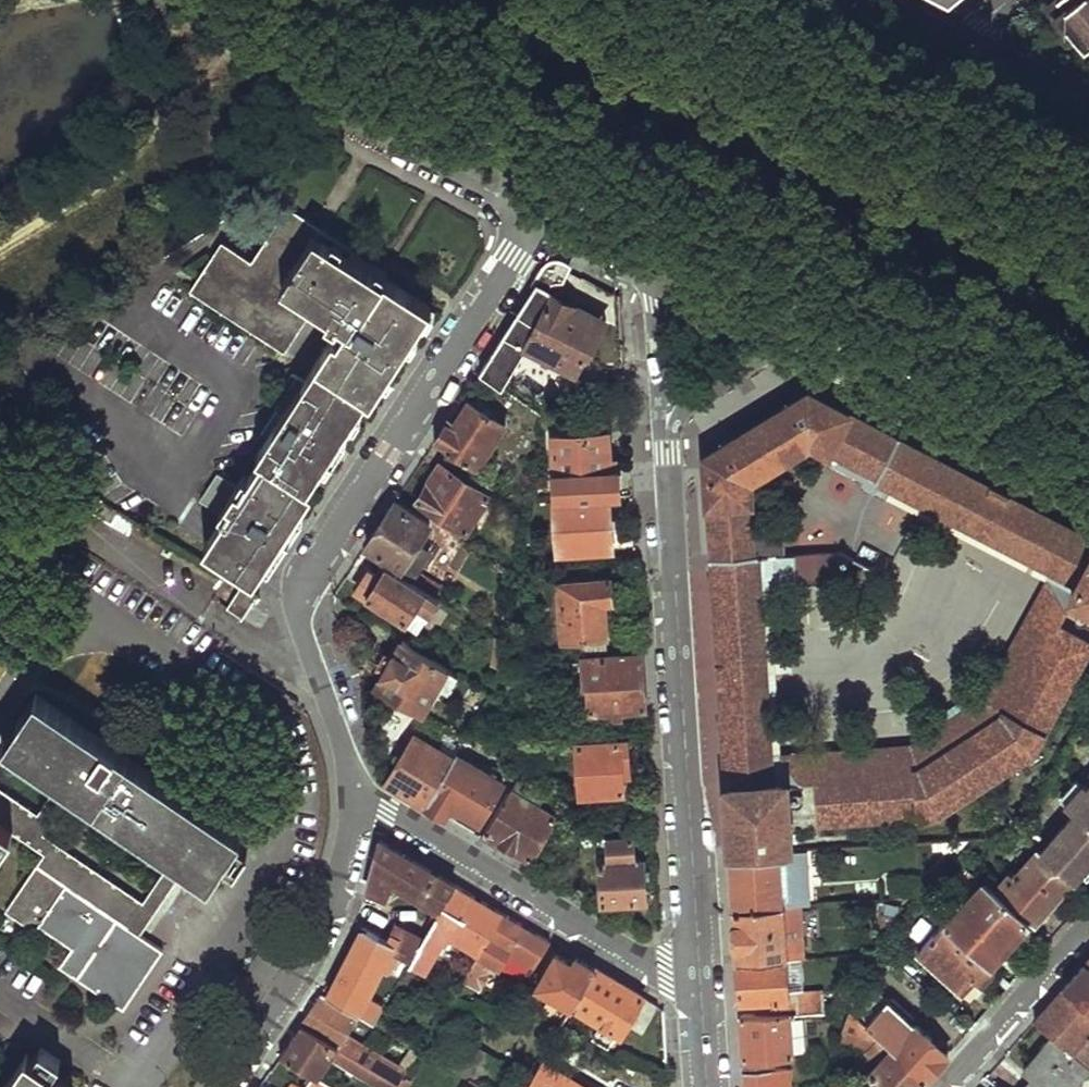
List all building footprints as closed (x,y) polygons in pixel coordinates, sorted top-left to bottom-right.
[(1048,8),(1083,49),(1088,44),(1088,0),(1057,0),(1048,8)] [(242,485),(226,513),(222,519),(271,551),(315,484),(308,480),(367,392),(372,395),(431,305),(383,274),(345,249),(350,242),(322,224),(291,204),(256,258),(229,240),(197,288),(289,348),(316,306),(324,312),(322,315),(341,328),(344,323),(352,328),(344,340),(339,337),(309,382),(302,377),(280,410),(289,416),(242,485)] [(478,369),(500,384),(527,344),(556,292),(562,281),(568,280),(575,270),(569,266),(563,263),(559,261),(554,262),(549,262),(546,264),(544,268),(502,332),(478,369)] [(556,292),(527,344),(575,373),(587,353),(590,355),(608,322),(556,292)] [(752,311),(737,303),(733,312),(748,319),(752,311)] [(730,854),(789,850),(787,782),(770,783),(768,754),(759,586),(838,582),(837,554),(783,557),(782,536),(763,536),(760,475),(810,442),(1056,571),(1083,586),(1076,599),(1088,606),(1088,538),(811,394),(758,426),(707,457),(727,806),(730,854)] [(435,437),(476,463),(503,421),(462,395),(444,424),(435,437)] [(576,422),(575,432),(601,432),(601,422),(576,422)] [(554,433),(559,497),(609,494),(618,493),(617,468),(611,466),(609,432),(601,432),(575,432),(554,433)] [(449,449),(416,499),(465,530),(478,510),(488,496),(497,482),(449,449)] [(226,513),(242,485),(221,471),(203,498),(226,513)] [(555,497),(558,552),(610,549),(609,494),(559,497),(555,497)] [(488,496),(478,510),(484,513),(492,498),(488,496)] [(379,525),(367,544),(412,572),(426,551),(416,545),(430,523),(394,501),(379,525)] [(213,533),(206,544),(255,575),(262,565),(271,551),(222,519),(213,533)] [(431,565),(455,573),(464,546),(440,538),(431,565)] [(368,569),(355,590),(402,619),(411,606),(421,612),(427,615),(439,595),(436,593),(414,579),(388,563),(380,577),(368,569)] [(420,571),(414,579),(436,593),(441,584),(420,571)] [(768,754),(770,783),(787,782),(818,781),(866,777),(866,773),(919,768),(999,714),(1026,669),(1033,672),(1059,627),(1076,599),(1083,586),(1056,571),(986,690),(901,744),(768,754)] [(582,633),(583,649),(608,648),(605,600),(611,600),(609,578),(562,580),(564,632),(582,633)] [(242,583),(226,607),(243,618),(259,593),(242,583)] [(411,606),(402,619),(413,626),(421,612),(411,606)] [(819,821),(934,812),(1030,747),(1088,647),(1088,644),(1059,627),(1033,672),(1026,669),(999,714),(919,768),(866,773),(866,777),(818,781),(819,821)] [(400,638),(373,684),(422,712),(438,687),(447,692),(457,674),(400,638)] [(576,677),(579,710),(646,707),(644,679),(642,653),(584,654),(583,659),(570,659),(570,677),(576,677)] [(3,742),(59,779),(73,789),(207,879),(239,832),(34,695),(3,742)] [(387,781),(427,805),(454,757),(415,733),(387,781)] [(574,781),(575,793),(623,791),(623,787),(629,787),(627,740),(577,742),(579,781),(574,781)] [(427,805),(446,817),(452,806),(478,822),(502,781),(463,755),(465,750),(460,746),(454,757),(427,805)] [(517,776),(480,837),(508,854),(513,847),(529,857),(555,815),(529,798),(536,788),(517,776)] [(59,779),(37,813),(0,789),(0,825),(12,834),(44,855),(6,912),(34,933),(39,926),(70,947),(58,964),(122,1009),(162,950),(126,926),(142,902),(43,832),(73,789),(59,779)] [(1039,849),(1071,877),(1072,878),(1088,860),(1088,785),(1088,786),(1083,781),(1065,801),(1074,810),(1039,849)] [(12,834),(0,825),(0,852),(12,834)] [(600,862),(602,903),(643,902),(642,859),(633,859),(632,837),(609,838),(609,861),(600,862)] [(379,839),(367,888),(387,894),(394,875),(443,905),(455,884),(418,862),(379,839)] [(1011,867),(994,886),(1028,917),(1034,922),(1071,877),(1039,849),(1038,848),(1015,872),(1011,867)] [(803,902),(800,849),(789,850),(730,854),(731,878),(732,905),(799,902),(803,902)] [(984,877),(945,922),(988,961),(1005,943),(999,940),(1021,917),(1026,920),(1028,917),(994,886),(984,877)] [(413,956),(410,959),(425,968),(435,951),(442,955),(454,934),(472,945),(470,950),(476,955),(501,912),(478,898),(455,884),(443,905),(424,936),(413,956)] [(786,958),(801,957),(799,902),(732,905),(734,931),(735,960),(786,958)] [(476,955),(463,977),(474,984),(488,964),(481,959),(483,957),(497,964),(510,949),(535,963),(549,940),(525,926),(501,912),(476,955)] [(825,915),(804,917),(805,932),(826,930),(825,915)] [(999,940),(1005,943),(1026,920),(1021,917),(999,940)] [(364,919),(360,927),(396,947),(413,956),(424,936),(398,921),(390,934),(364,919)] [(943,920),(917,950),(959,989),(972,974),(978,980),(992,965),(988,961),(945,922),(943,920)] [(349,948),(325,995),(359,1014),(373,1023),(380,1010),(367,1001),(396,947),(360,927),(354,938),(361,943),(355,952),(349,948)] [(354,938),(349,948),(355,952),(361,943),(354,938)] [(555,951),(532,990),(545,995),(549,990),(572,1003),(593,967),(575,955),(571,960),(555,951)] [(754,1001),(755,1013),(787,1012),(824,1011),(823,991),(786,991),(786,958),(735,960),(737,980),(738,1002),(754,1001)] [(1088,1008),(1088,964),(1086,961),(1075,974),(1063,988),(1088,1008)] [(593,967),(572,1003),(602,1021),(595,1033),(610,1044),(628,1022),(641,1029),(657,1005),(625,986),(593,967)] [(1035,1020),(1051,1034),(1088,1065),(1088,1008),(1063,988),(1050,1003),(1035,1020)] [(302,1023),(399,1081),(419,1050),(412,1046),(401,1064),(346,1030),(359,1014),(325,995),(322,993),(311,1009),(302,1023)] [(849,1011),(924,1077),(946,1052),(914,1021),(911,1024),(900,1012),(887,1026),(854,998),(849,1011)] [(887,1086),(915,1086),(924,1077),(849,1011),(842,1035),(866,1048),(880,1062),(870,1074),(887,1086)] [(740,1033),(741,1057),(790,1055),(787,1012),(755,1013),(739,1014),(740,1033)] [(282,1052),(313,1071),(317,1073),(330,1055),(384,1086),(394,1086),(399,1081),(302,1023),(291,1038),(282,1052)] [(1022,1086),(1072,1086),(1088,1067),(1088,1065),(1051,1034),(1022,1069),(1031,1076),(1022,1086)] [(466,1037),(448,1067),(467,1078),(469,1076),(485,1049),(466,1037)] [(802,1049),(803,1064),(831,1063),(836,1048),(802,1049)] [(469,1076),(484,1085),(500,1059),(485,1049),(469,1076)] [(2,1086),(72,1086),(74,1084),(26,1052),(2,1086)] [(307,1081),(313,1071),(282,1052),(271,1068),(291,1081),(287,1086),(303,1086),(307,1081)] [(524,1086),(594,1086),(543,1056),(524,1086)] [(826,1086),(832,1071),(834,1064),(831,1063),(803,1064),(742,1066),(743,1086),(805,1086),(826,1086)] [(317,1073),(313,1071),(307,1081),(317,1086),(340,1086),(317,1073)] [(826,1086),(837,1086),(834,1084),(838,1075),(832,1071),(826,1086)] [(462,1086),(480,1086),(467,1078),(462,1086)]
